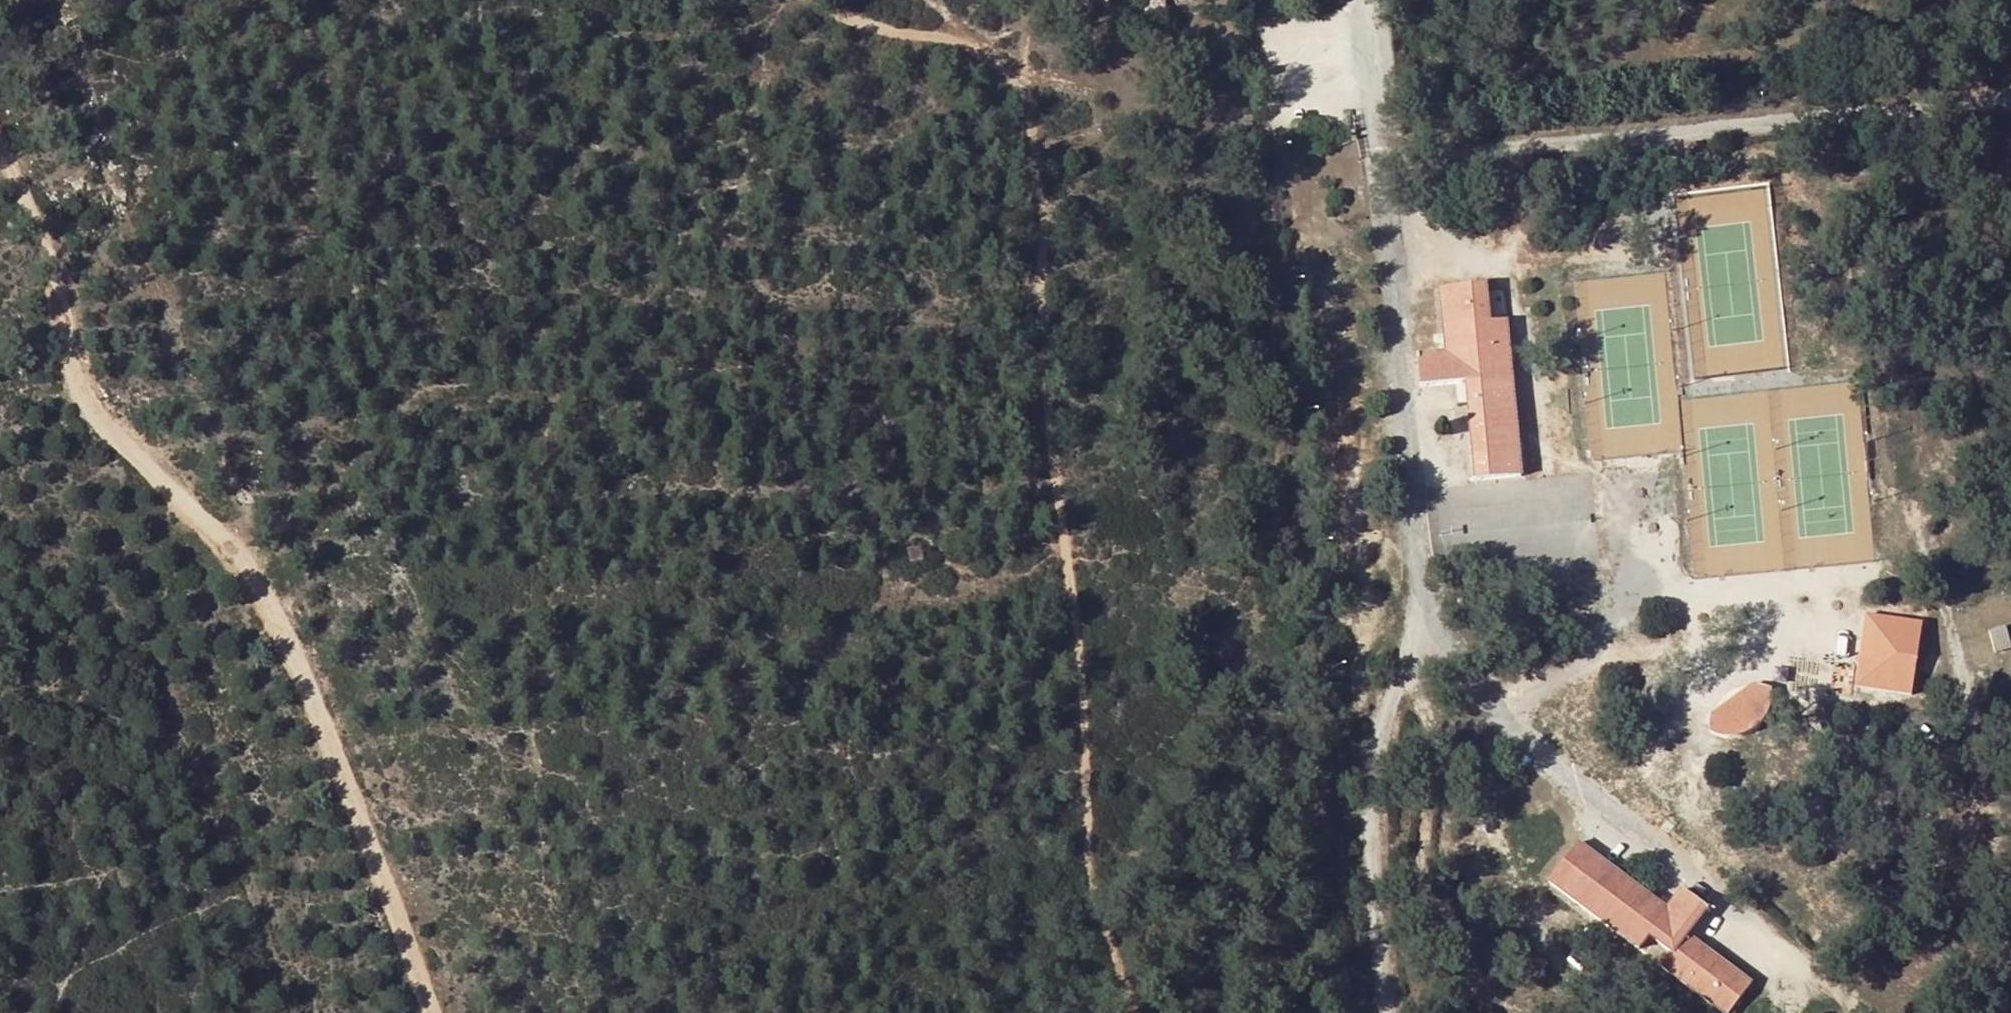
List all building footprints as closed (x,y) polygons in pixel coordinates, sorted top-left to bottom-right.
[(1493,284),(1440,289),(1447,358),(1422,361),(1425,391),(1470,386),(1479,481),(1525,477),(1510,325),(1497,326),(1493,284)] [(1924,620),(1867,612),(1857,685),(1914,693),(1924,620)] [(1727,745),(1781,716),(1762,682),(1708,711),(1727,745)] [(1579,840),(1548,881),(1637,947),(1649,932),(1675,952),(1663,968),(1724,1012),(1729,1012),(1754,979),(1691,933),(1712,905),(1681,882),(1665,903),(1579,840)]
